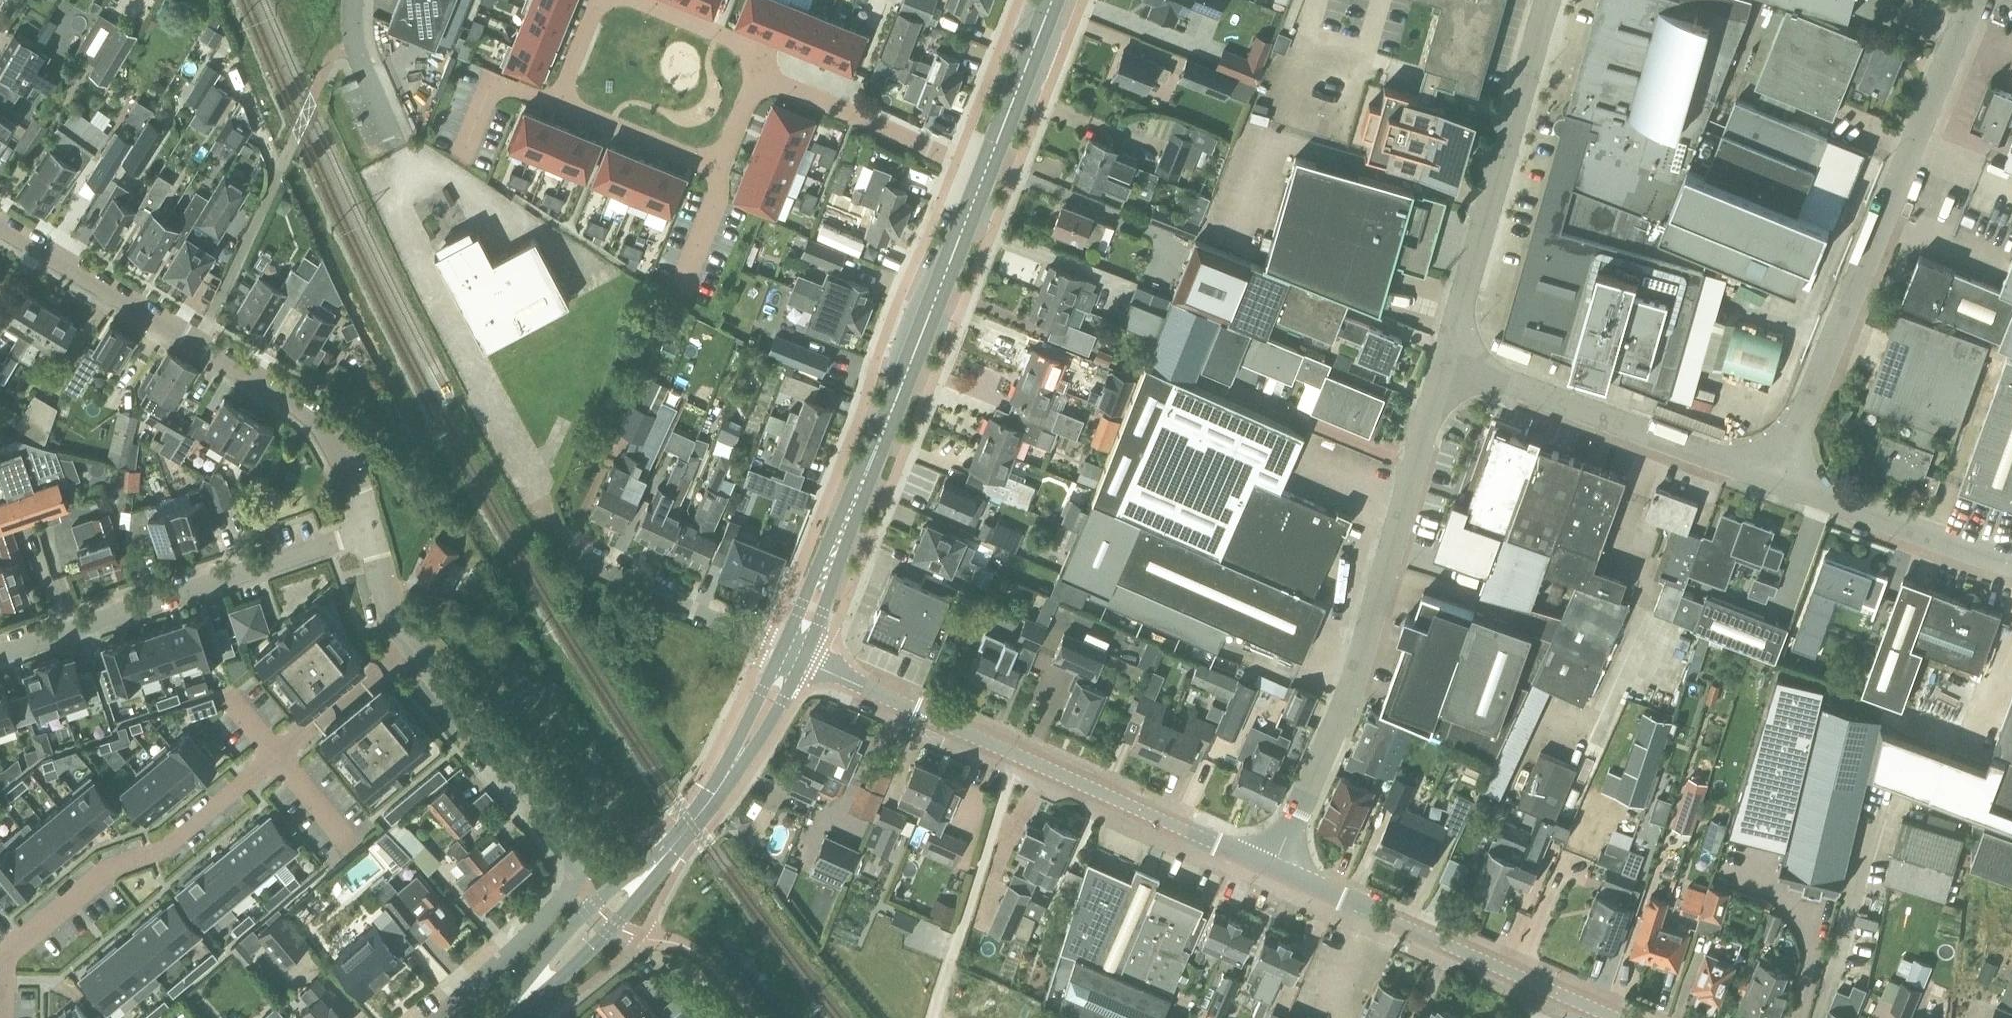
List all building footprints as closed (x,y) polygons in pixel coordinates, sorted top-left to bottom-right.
[(0,6),(7,10),(13,0),(3,0),(0,6)] [(390,22),(434,40),(451,47),(470,0),(399,0),(390,22)] [(563,24),(573,0),(526,0),(523,8),(527,10),(527,9),(563,24)] [(717,0),(694,0),(692,4),(712,13),(717,0)] [(769,0),(746,0),(736,22),(756,30),(769,0)] [(790,2),(784,0),(769,0),(756,30),(775,38),(790,2)] [(899,9),(935,23),(940,8),(933,6),(936,0),(903,0),(899,9)] [(990,0),(947,0),(945,5),(974,17),(978,7),(985,10),(990,0)] [(1190,3),(1220,14),(1226,0),(1153,0),(1156,1),(1152,12),(1177,22),(1181,11),(1186,13),(1190,3)] [(1296,9),(1483,63),(1502,0),(1299,0),(1296,9)] [(1728,261),(1757,197),(1709,174),(1689,166),(1751,14),(1756,0),(1601,0),(1551,171),(1505,332),(1575,360),(1573,365),(1572,367),(1611,379),(1612,377),(1611,377),(1612,374),(1668,397),(1709,253),(1728,261)] [(1849,17),(1854,0),(1790,0),(1849,17)] [(794,46),(809,10),(790,2),(775,38),(794,46)] [(1835,115),(1851,74),(1866,37),(1786,5),(1754,83),(1835,115)] [(563,24),(527,9),(527,10),(520,27),(556,41),(563,24)] [(813,54),(828,18),(809,10),(794,46),(813,54)] [(899,12),(880,58),(889,61),(955,87),(961,72),(954,69),(958,59),(936,51),(931,64),(923,60),(922,60),(908,55),(921,21),(899,12)] [(471,27),(482,32),(486,22),(474,18),(471,27)] [(832,61),(847,25),(828,18),(813,54),(832,61)] [(108,87),(137,36),(119,25),(89,76),(108,87)] [(199,36),(213,52),(225,41),(211,25),(199,36)] [(852,69),(866,34),(847,25),(832,61),(852,69)] [(478,41),(482,32),(471,27),(467,37),(478,41)] [(549,59),(556,41),(520,27),(513,43),(513,44),(549,59)] [(0,61),(0,76),(2,77),(9,81),(11,82),(12,83),(33,46),(30,45),(17,37),(15,36),(0,61)] [(1866,37),(1851,74),(1863,79),(1862,81),(1888,91),(1904,50),(1878,40),(1877,43),(1867,39),(1867,37),(1866,37)] [(541,79),(549,59),(513,44),(513,43),(509,42),(500,63),(541,79)] [(33,46),(12,83),(23,89),(26,91),(29,93),(34,85),(50,94),(61,74),(46,65),(50,56),(47,55),(33,46)] [(1168,80),(1173,68),(1125,48),(1114,76),(1146,89),(1152,73),(1168,80)] [(1256,84),(1264,64),(1247,57),(1225,48),(1216,68),(1256,84)] [(1225,98),(1233,77),(1189,58),(1180,79),(1225,98)] [(889,61),(885,72),(910,82),(904,96),(917,101),(918,101),(938,109),(941,100),(949,103),(955,87),(889,61)] [(208,93),(215,81),(221,70),(207,62),(194,84),(208,93)] [(12,83),(11,82),(9,81),(2,77),(0,81),(0,101),(12,83)] [(208,93),(197,111),(215,121),(233,92),(215,81),(208,93)] [(16,121),(20,114),(11,107),(23,89),(12,83),(0,101),(0,144),(16,121)] [(1991,83),(1973,125),(2006,139),(2011,125),(2011,92),(1991,83)] [(1471,114),(1443,107),(1444,102),(1385,86),(1384,88),(1385,88),(1381,107),(1370,105),(1363,133),(1371,135),(1366,152),(1365,152),(1365,153),(1424,170),(1425,169),(1425,165),(1454,173),(1455,171),(1454,171),(1457,157),(1460,158),(1462,159),(1469,130),(1468,130),(1466,130),(1469,116),(1471,116),(1471,114)] [(1739,98),(1709,174),(1757,197),(1728,261),(1799,290),(1811,259),(1816,261),(1831,222),(1799,209),(1829,135),(1739,98)] [(243,103),(238,100),(220,129),(224,132),(218,140),(237,152),(252,129),(243,103)] [(815,121),(773,104),(764,128),(805,145),(815,121)] [(82,131),(88,120),(72,110),(63,124),(60,122),(54,130),(59,134),(49,150),(48,149),(18,194),(32,203),(82,131)] [(530,154),(545,118),(525,110),(511,146),(530,154)] [(35,116),(15,148),(29,157),(50,125),(36,117),(35,116)] [(548,162),(563,126),(545,118),(530,154),(548,162)] [(1212,151),(1218,136),(1176,119),(1156,170),(1178,179),(1185,161),(1197,165),(1204,147),(1212,151)] [(82,131),(32,203),(46,212),(57,195),(61,198),(79,171),(89,156),(97,144),(105,132),(88,120),(82,131)] [(147,120),(134,142),(121,162),(140,174),(166,132),(147,120)] [(567,169),(581,133),(563,126),(548,162),(567,169)] [(764,128),(754,152),(795,169),(806,173),(816,150),(805,145),(764,128)] [(116,131),(86,179),(103,190),(121,162),(134,142),(116,131)] [(586,177),(601,141),(581,133),(567,169),(586,177)] [(1125,174),(1133,154),(1090,137),(1080,163),(1094,169),(1097,163),(1132,178),(1132,177),(1125,174)] [(823,153),(834,157),(838,148),(827,143),(823,153)] [(611,193),(628,152),(608,144),(592,185),(611,193)] [(1286,151),(1254,260),(1382,311),(1382,310),(1380,309),(1394,262),(1404,265),(1403,267),(1426,274),(1447,198),(1424,192),(1423,194),(1414,191),(1415,189),(1359,173),(1359,172),(1318,160),(1317,161),(1286,151)] [(630,200),(647,160),(628,152),(611,193),(630,200)] [(795,169),(754,152),(745,175),(786,192),(795,169)] [(823,153),(819,162),(830,167),(834,157),(823,153)] [(649,208),(666,168),(647,160),(630,200),(649,208)] [(1125,196),(1132,178),(1097,163),(1094,169),(1080,163),(1074,176),(1106,189),(1125,196)] [(842,195),(852,171),(840,166),(830,190),(842,195)] [(669,216),(686,176),(666,168),(649,208),(669,216)] [(856,186),(851,199),(875,208),(904,220),(911,203),(904,201),(907,192),(887,184),(891,174),(876,168),(867,191),(856,186)] [(181,246),(166,272),(193,289),(214,253),(212,252),(221,237),(251,188),(225,172),(213,191),(204,205),(195,221),(186,236),(187,237),(181,246)] [(518,186),(522,175),(513,172),(508,183),(518,186)] [(135,210),(132,216),(145,224),(129,250),(143,258),(168,216),(157,208),(172,183),(157,175),(135,210)] [(531,179),(522,175),(518,186),(527,190),(531,179)] [(776,216),(786,192),(745,175),(735,199),(776,216)] [(168,216),(143,258),(157,266),(172,241),(181,246),(187,237),(186,236),(195,221),(204,205),(213,191),(193,178),(186,189),(193,194),(177,221),(168,216)] [(103,212),(94,228),(117,242),(132,216),(135,210),(125,204),(132,192),(118,183),(101,211),(103,212)] [(815,204),(819,195),(808,190),(804,199),(815,204)] [(551,206),(556,195),(546,191),(542,202),(551,206)] [(565,198),(556,195),(551,206),(560,209),(565,198)] [(811,213),(815,204),(804,199),(800,209),(811,213)] [(1097,246),(1106,223),(1092,217),(1092,216),(1064,205),(1054,230),(1097,246)] [(1156,205),(1150,219),(1193,238),(1201,219),(1202,218),(1190,214),(1189,213),(1187,218),(1156,205)] [(875,208),(865,234),(887,242),(891,233),(898,236),(904,220),(875,208)] [(595,233),(599,222),(590,219),(586,230),(595,233)] [(609,226),(599,222),(595,233),(604,237),(609,226)] [(441,253),(436,256),(486,349),(571,303),(536,239),(494,261),(479,233),(473,236),(469,229),(437,245),(441,253)] [(1172,298),(1227,320),(1251,261),(1196,239),(1172,298)] [(630,256),(634,245),(625,241),(621,252),(630,256)] [(846,252),(818,241),(813,255),(823,259),(822,262),(840,269),(846,252)] [(643,248),(634,245),(630,256),(639,259),(643,248)] [(636,268),(639,259),(630,256),(627,262),(627,264),(636,268)] [(314,312),(324,295),(338,303),(343,302),(323,257),(310,279),(309,278),(294,305),(303,311),(282,344),(296,352),(295,354),(315,366),(325,350),(320,347),(334,324),(314,312)] [(2002,291),(1954,272),(1955,271),(1920,257),(1903,302),(2003,342),(2001,346),(2011,351),(2011,265),(2002,291)] [(1263,266),(1251,261),(1227,320),(1267,336),(1275,317),(1334,341),(1338,329),(1364,339),(1363,343),(1358,357),(1373,363),(1374,363),(1372,369),(1388,376),(1390,370),(1402,340),(1369,327),(1343,317),(1343,316),(1349,302),(1263,266)] [(1051,266),(1041,291),(1077,304),(1083,288),(1092,291),(1095,284),(1051,266)] [(294,305),(309,278),(293,268),(279,291),(259,278),(236,315),(262,332),(283,298),(294,305)] [(798,277),(794,289),(816,297),(817,296),(867,315),(873,299),(865,296),(868,287),(848,279),(827,272),(822,286),(821,286),(798,277)] [(860,332),(867,315),(817,296),(816,297),(794,289),(789,302),(814,311),(807,330),(830,338),(832,332),(849,338),(853,329),(860,332)] [(19,359),(50,306),(25,291),(3,328),(18,337),(9,353),(19,359)] [(1069,323),(1077,304),(1041,291),(1030,318),(1052,327),(1048,338),(1089,354),(1096,335),(1069,323)] [(1166,310),(1134,297),(1124,321),(1156,334),(1166,310)] [(1202,367),(1221,319),(1171,298),(1146,364),(1176,378),(1194,386),(1202,367)] [(58,352),(76,322),(50,306),(19,359),(29,365),(42,342),(58,352)] [(1866,404),(1917,422),(1941,431),(1957,436),(1990,343),(1899,310),(1866,404)] [(1328,375),(1333,364),(1304,353),(1267,338),(1267,336),(1227,320),(1221,318),(1221,319),(1202,367),(1230,379),(1238,360),(1292,382),(1294,376),(1323,387),(1313,413),(1369,436),(1384,398),(1328,375)] [(135,338),(111,323),(96,348),(91,345),(85,355),(108,368),(113,361),(119,365),(135,338)] [(1724,367),(1774,381),(1786,338),(1736,324),(1724,367)] [(792,341),(784,360),(822,374),(829,355),(792,341)] [(153,408),(183,359),(169,350),(155,373),(148,369),(137,386),(137,394),(154,404),(152,407),(153,408)] [(1025,350),(1019,365),(1024,368),(1022,374),(1057,389),(1065,370),(1067,364),(1054,359),(1031,350),(1030,353),(1025,350)] [(2009,354),(1961,487),(2011,506),(2011,355),(2009,354)] [(177,404),(199,369),(183,359),(153,408),(164,415),(158,427),(165,431),(162,437),(166,439),(160,450),(171,457),(193,422),(192,422),(169,409),(173,402),(177,404)] [(1143,520),(1314,595),(1347,519),(1281,490),(1305,435),(1176,378),(1146,364),(1126,415),(1112,451),(1094,499),(1123,512),(1143,520)] [(787,372),(777,397),(783,400),(786,391),(805,397),(800,411),(792,408),(787,419),(821,433),(826,420),(829,421),(834,409),(831,408),(831,406),(823,403),(811,398),(817,383),(787,372)] [(1106,372),(1100,387),(1104,389),(1102,394),(1109,397),(1105,407),(1120,413),(1133,381),(1111,372),(1110,374),(1106,372)] [(1034,410),(1030,419),(1058,431),(1078,439),(1086,420),(1050,406),(1057,389),(1021,374),(1011,400),(1034,410)] [(654,378),(641,406),(657,413),(663,400),(670,385),(669,385),(654,378)] [(23,415),(17,426),(46,443),(50,431),(53,421),(58,407),(47,400),(36,394),(23,415)] [(231,444),(250,414),(226,400),(213,422),(198,413),(192,422),(193,422),(171,457),(181,463),(197,437),(200,439),(225,454),(231,444)] [(632,469),(608,520),(625,528),(648,476),(649,476),(650,472),(648,471),(670,422),(678,406),(677,406),(663,400),(657,413),(644,443),(632,469)] [(608,520),(657,413),(641,406),(632,402),(618,431),(633,438),(621,464),(623,465),(620,472),(612,468),(592,513),(608,520)] [(164,415),(153,408),(152,407),(145,419),(158,427),(164,415)] [(231,444),(225,454),(239,463),(249,469),(256,459),(274,428),(250,414),(231,444)] [(990,418),(981,441),(1016,455),(1023,438),(1051,450),(1058,431),(1030,419),(1018,414),(1013,427),(990,418)] [(777,443),(771,459),(802,471),(807,456),(811,458),(821,433),(787,419),(784,428),(778,443),(777,443)] [(1937,448),(1936,447),(1941,431),(1917,422),(1911,438),(1887,429),(1873,471),(1923,489),(1935,493),(1941,478),(1928,473),(1937,448)] [(129,435),(90,427),(85,451),(124,460),(129,435)] [(1109,449),(1114,436),(1096,429),(1091,443),(1109,449)] [(1444,531),(1436,552),(1489,571),(1481,592),(1531,610),(1552,553),(1555,554),(1588,464),(1543,446),(1498,430),(1471,504),(1456,499),(1444,531)] [(651,502),(637,535),(653,541),(683,473),(692,452),(697,439),(689,436),(675,469),(668,484),(670,485),(667,491),(660,487),(653,502),(651,502)] [(43,515),(43,516),(54,512),(67,507),(67,506),(60,487),(69,484),(57,450),(35,443),(17,438),(21,450),(22,449),(35,487),(33,488),(43,515)] [(139,443),(132,441),(127,466),(135,467),(139,443)] [(1008,474),(1016,455),(981,441),(970,468),(988,476),(983,489),(1027,508),(1037,486),(1008,474)] [(0,483),(0,527),(1,530),(12,526),(43,516),(43,515),(33,488),(35,487),(22,449),(21,450),(0,457),(0,472),(3,481),(0,483)] [(693,477),(702,456),(692,452),(683,473),(653,541),(668,548),(682,516),(676,514),(693,477)] [(673,550),(688,557),(703,526),(719,490),(718,490),(727,466),(718,463),(692,521),(688,519),(673,550)] [(715,520),(716,521),(740,467),(728,463),(727,466),(718,490),(719,490),(703,526),(688,557),(703,564),(718,533),(711,530),(715,520)] [(1585,704),(1632,602),(1623,599),(1630,579),(1628,578),(1627,581),(1595,569),(1628,478),(1588,464),(1555,554),(1549,570),(1580,581),(1564,614),(1553,637),(1533,680),(1552,689),(1585,704)] [(755,488),(761,472),(750,468),(744,483),(755,488)] [(215,471),(209,480),(215,485),(223,508),(235,504),(227,478),(226,477),(215,471)] [(189,491),(173,497),(176,507),(188,542),(215,533),(208,513),(223,508),(215,485),(209,480),(205,478),(199,487),(189,491)] [(809,490),(782,480),(776,496),(789,501),(803,506),(809,490)] [(953,516),(975,526),(986,500),(946,483),(935,507),(953,515),(953,516)] [(1691,573),(1704,536),(1703,536),(1702,537),(1690,532),(1700,504),(1658,489),(1647,518),(1673,527),(1655,577),(1666,581),(1655,613),(1674,620),(1684,591),(1691,573)] [(132,511),(130,536),(131,539),(154,531),(160,551),(188,542),(176,507),(173,497),(155,503),(132,511)] [(1314,595),(1143,520),(1123,512),(1094,499),(1093,501),(1094,501),(1091,508),(1081,530),(1062,574),(1072,578),(1090,586),(1110,595),(1118,577),(1119,577),(1192,610),(1187,621),(1224,637),(1229,626),(1303,659),(1328,603),(1313,597),(1314,595)] [(1081,530),(1091,508),(1073,499),(1066,515),(1062,522),(1081,530)] [(92,520),(75,525),(81,545),(89,571),(91,570),(92,575),(116,567),(114,563),(119,561),(114,547),(120,544),(110,514),(92,520)] [(1704,536),(1691,573),(1726,586),(1738,551),(1764,561),(1778,566),(1784,551),(1770,545),(1775,531),(1747,521),(1746,523),(1724,515),(1714,540),(1704,536)] [(723,536),(717,548),(728,553),(724,565),(721,572),(735,578),(739,579),(743,581),(758,544),(736,535),(741,524),(729,520),(723,536)] [(985,523),(979,537),(1016,553),(1023,535),(997,524),(996,528),(985,523)] [(922,539),(970,560),(976,547),(964,542),(965,540),(928,524),(928,525),(923,527),(921,532),(923,537),(922,539)] [(4,604),(30,595),(24,578),(29,576),(12,526),(1,530),(0,527),(0,548),(5,564),(0,566),(0,592),(4,604)] [(440,586),(459,552),(436,539),(417,573),(440,586)] [(758,544),(743,581),(762,588),(764,581),(765,581),(767,577),(773,580),(788,543),(778,539),(773,550),(758,544)] [(916,543),(914,548),(916,552),(914,556),(951,572),(953,567),(965,572),(971,575),(977,563),(970,560),(922,539),(921,541),(916,543)] [(1055,570),(1065,556),(1053,548),(1043,562),(1055,570)] [(1805,615),(1793,648),(1817,656),(1829,624),(1841,589),(1879,602),(1885,587),(1870,581),(1873,573),(1826,557),(1805,615)] [(1010,578),(1017,561),(1008,558),(1002,575),(1010,578)] [(881,601),(867,632),(918,654),(917,655),(923,658),(923,656),(925,652),(936,657),(944,639),(948,630),(966,590),(926,573),(921,584),(894,572),(894,571),(893,571),(890,577),(891,577),(881,601)] [(1879,650),(1863,691),(1897,704),(1903,706),(1924,650),(1914,646),(1935,590),(1935,589),(1936,587),(1906,576),(1879,650)] [(1072,578),(1063,598),(1081,606),(1090,586),(1072,578)] [(1558,602),(1564,586),(1553,582),(1547,598),(1558,602)] [(1924,650),(1903,706),(1961,727),(2004,611),(1980,603),(1981,598),(1962,591),(1960,596),(1936,587),(1935,589),(1935,590),(1914,646),(1924,650)] [(436,591),(431,602),(451,609),(455,598),(436,591)] [(1535,606),(1528,628),(1424,592),(1415,617),(1408,614),(1401,635),(1408,637),(1382,709),(1496,758),(1533,680),(1553,637),(1564,614),(1535,606)] [(1059,598),(1047,593),(1044,600),(1056,606),(1059,598)] [(1683,596),(1674,620),(1683,624),(1712,635),(1726,640),(1777,660),(1790,627),(1708,594),(1706,599),(1704,604),(1683,596)] [(231,611),(241,640),(269,630),(260,602),(231,611)] [(312,710),(359,672),(360,673),(361,672),(360,671),(365,667),(351,650),(346,654),(336,641),(326,629),(331,625),(316,608),(293,628),(290,625),(279,634),(282,637),(258,657),(272,674),(277,669),(287,682),(297,694),(292,698),(306,715),(311,711),(313,713),(314,712),(312,710)] [(209,611),(187,618),(201,659),(222,652),(223,656),(236,652),(227,626),(215,630),(209,611)] [(187,620),(167,627),(180,664),(199,657),(200,659),(201,659),(187,618),(186,619),(187,620)] [(1037,652),(1046,630),(1026,622),(1017,643),(1037,652)] [(167,627),(147,634),(161,675),(160,670),(180,664),(167,627)] [(127,638),(126,639),(141,684),(142,684),(141,682),(161,675),(147,634),(127,641),(127,638)] [(1091,731),(1108,695),(1091,687),(1107,653),(1066,634),(1054,662),(1082,675),(1079,682),(1078,682),(1062,718),(1091,731)] [(1723,648),(1726,640),(1711,635),(1709,643),(1723,648)] [(971,680),(1007,696),(1021,666),(1019,665),(1023,655),(1015,652),(1017,648),(1005,643),(1005,645),(987,637),(981,648),(984,650),(971,680)] [(111,665),(98,669),(109,700),(121,695),(120,691),(141,684),(126,639),(104,646),(111,665)] [(1150,670),(1161,646),(1148,641),(1138,664),(1150,670)] [(65,711),(66,711),(65,706),(88,699),(88,701),(101,697),(93,671),(80,675),(74,656),(61,660),(59,656),(48,660),(65,711)] [(29,721),(41,717),(41,719),(65,711),(48,660),(38,663),(39,667),(26,672),(32,691),(20,695),(29,721)] [(1189,682),(1228,698),(1237,678),(1198,662),(1189,682)] [(1731,833),(1789,847),(1785,860),(1784,859),(1780,875),(1791,878),(1789,885),(1839,897),(1840,890),(1842,890),(1846,874),(1844,874),(1886,703),(1845,687),(1840,707),(1823,703),(1827,686),(1779,675),(1731,833)] [(1237,678),(1228,698),(1215,729),(1236,738),(1257,686),(1237,678)] [(16,723),(17,725),(29,721),(20,695),(8,699),(2,680),(0,680),(0,728),(16,723)] [(186,684),(191,697),(202,694),(197,681),(186,684)] [(328,731),(323,735),(337,752),(342,748),(362,773),(357,777),(371,794),(395,774),(398,777),(409,768),(406,765),(430,745),(416,728),(411,732),(391,708),(396,704),(382,687),(376,691),(375,689),(374,690),(375,692),(329,730),(328,728),(326,729),(328,731)] [(1736,687),(1734,706),(1754,709),(1756,690),(1736,687)] [(1318,698),(1296,688),(1284,714),(1306,724),(1318,698)] [(178,692),(167,696),(170,704),(181,701),(178,692)] [(1156,759),(1172,722),(1161,718),(1167,703),(1141,692),(1130,718),(1143,723),(1132,748),(1156,759)] [(167,696),(156,699),(159,708),(170,704),(167,696)] [(218,710),(213,696),(188,705),(192,719),(218,710)] [(1870,770),(2011,821),(2011,706),(1995,751),(1989,766),(1881,724),(1870,770)] [(1351,758),(1367,766),(1389,716),(1374,709),(1351,758)] [(1645,806),(1674,721),(1644,712),(1623,775),(1609,771),(1603,791),(1645,806)] [(1172,722),(1156,759),(1184,771),(1195,745),(1204,749),(1216,723),(1190,713),(1184,727),(1172,722)] [(826,773),(828,769),(815,764),(834,724),(811,714),(798,741),(817,750),(811,763),(803,759),(788,792),(812,803),(818,789),(826,773)] [(1395,778),(1418,729),(1389,716),(1367,766),(1395,778)] [(144,729),(141,720),(130,724),(133,733),(144,729)] [(834,724),(815,764),(828,769),(826,773),(818,789),(833,795),(840,793),(845,782),(847,782),(860,753),(851,749),(858,735),(834,724)] [(110,740),(113,748),(132,742),(126,725),(118,728),(121,736),(110,740)] [(1245,759),(1231,791),(1251,800),(1274,749),(1279,737),(1254,726),(1250,737),(1244,734),(1236,755),(1245,759)] [(199,779),(216,764),(212,759),(215,756),(204,744),(202,747),(189,731),(172,746),(199,779)] [(1274,749),(1251,800),(1273,810),(1287,778),(1276,773),(1284,754),(1292,738),(1281,733),(1279,737),(1274,749)] [(102,752),(113,748),(110,740),(99,743),(102,752)] [(172,748),(156,761),(181,791),(197,778),(198,780),(199,779),(172,746),(171,746),(172,748)] [(1556,820),(1578,768),(1541,752),(1519,804),(1540,813),(1556,820)] [(58,771),(65,766),(66,766),(62,755),(54,758),(57,767),(58,771)] [(140,775),(164,804),(181,791),(156,761),(153,757),(137,771),(140,775)] [(42,762),(45,770),(57,767),(54,758),(42,762)] [(899,803),(922,814),(926,804),(939,774),(916,764),(903,794),(899,803)] [(440,768),(385,814),(392,823),(448,777),(440,768)] [(921,815),(919,820),(932,826),(943,830),(945,825),(946,826),(951,814),(964,785),(939,774),(926,804),(922,814),(921,815)] [(91,775),(74,790),(101,823),(119,809),(91,775)] [(140,775),(122,789),(147,819),(164,804),(140,775)] [(1376,850),(1403,861),(1423,815),(1407,808),(1417,785),(1397,776),(1386,802),(1396,806),(1376,850)] [(1355,796),(1361,785),(1343,777),(1320,827),(1338,835),(1350,808),(1347,807),(1348,802),(1345,800),(1348,793),(1355,796)] [(14,785),(20,792),(29,785),(23,778),(14,785)] [(447,824),(469,804),(447,779),(425,798),(447,824)] [(11,800),(20,792),(14,785),(5,792),(11,800)] [(858,785),(848,809),(872,819),(882,795),(858,785)] [(1350,808),(1338,835),(1354,842),(1376,792),(1361,785),(1355,796),(1348,793),(1345,800),(1348,802),(1347,807),(1350,808)] [(76,794),(60,807),(85,837),(101,823),(74,790),(73,790),(76,794)] [(481,811),(496,799),(487,790),(472,802),(469,804),(447,824),(454,833),(481,811)] [(1459,793),(1452,810),(1469,818),(1476,801),(1459,793)] [(1697,810),(1674,804),(1669,821),(1693,827),(1697,810)] [(60,807),(44,821),(68,851),(85,837),(60,807)] [(891,854),(906,817),(884,808),(869,845),(891,854)] [(1540,813),(1532,831),(1524,851),(1527,852),(1522,864),(1517,875),(1502,870),(1491,901),(1507,907),(1516,884),(1529,888),(1540,858),(1543,859),(1559,821),(1556,820),(1540,813)] [(1429,873),(1449,826),(1423,815),(1403,861),(1429,873)] [(271,816),(247,836),(274,868),(298,849),(271,816)] [(1904,818),(1885,881),(1947,899),(1965,836),(1904,818)] [(1524,851),(1532,831),(1506,820),(1497,840),(1524,851)] [(1712,820),(1704,847),(1719,852),(1728,824),(1712,820)] [(28,821),(21,827),(51,864),(68,851),(44,821),(34,829),(28,821)] [(1048,821),(1043,831),(1030,825),(1018,852),(1031,858),(1025,871),(1040,878),(1063,828),(1048,821)] [(1973,821),(1969,864),(2011,879),(2011,835),(1973,821)] [(966,840),(932,826),(922,851),(955,865),(966,840)] [(21,827),(4,841),(36,880),(37,879),(36,877),(51,864),(21,827)] [(1063,828),(1040,878),(1055,885),(1078,835),(1063,828)] [(247,836),(225,855),(251,887),(274,868),(247,836)] [(840,886),(844,877),(856,852),(825,838),(813,863),(814,864),(810,873),(840,886)] [(0,841),(0,871),(4,876),(1,878),(12,891),(15,888),(19,894),(36,880),(4,841),(2,839),(0,841)] [(1527,852),(1524,851),(1497,840),(1494,839),(1489,851),(1490,851),(1522,864),(1527,852)] [(1626,858),(1630,848),(1610,841),(1606,851),(1626,858)] [(476,845),(469,851),(503,889),(514,879),(517,880),(523,875),(522,872),(530,865),(513,845),(507,850),(499,842),(485,854),(476,845)] [(1622,870),(1626,859),(1602,850),(1598,862),(1622,870)] [(503,889),(469,851),(456,862),(464,871),(456,879),(481,908),(483,906),(486,907),(492,901),(492,899),(503,889)] [(1517,875),(1522,864),(1490,851),(1473,894),(1491,901),(1502,870),(1517,875)] [(1633,896),(1648,859),(1632,852),(1623,875),(1617,889),(1633,896)] [(225,855),(202,873),(235,914),(236,913),(229,905),(251,887),(225,855)] [(1078,1017),(1160,1017),(1161,1016),(1185,960),(1182,959),(1184,955),(1181,953),(1182,949),(1192,953),(1207,917),(1199,913),(1202,904),(1156,884),(1146,906),(1147,907),(1118,974),(1095,964),(1132,881),(1131,881),(1089,863),(1085,876),(1069,869),(1060,889),(1078,898),(1044,1003),(1067,1013),(1078,1017)] [(791,887),(798,871),(796,870),(785,865),(778,882),(791,887)] [(1156,884),(1158,881),(1136,871),(1131,881),(1132,881),(1095,964),(1118,974),(1147,907),(1146,906),(1156,884)] [(1623,875),(1613,871),(1607,886),(1617,889),(1623,875)] [(202,873),(178,893),(205,925),(217,915),(223,923),(235,914),(202,873)] [(404,925),(417,915),(440,943),(460,926),(446,908),(448,906),(421,874),(386,904),(404,925)] [(295,875),(286,883),(292,890),(301,882),(295,875)] [(372,886),(375,890),(387,880),(384,876),(372,886)] [(286,883),(271,895),(277,902),(292,890),(286,883)] [(1020,912),(1028,893),(1010,885),(1002,904),(990,929),(1009,937),(1020,912)] [(1732,893),(1710,886),(1697,930),(1715,935),(1707,952),(1708,952),(1703,964),(1706,966),(1699,986),(1706,989),(1705,991),(1720,998),(1735,964),(1732,963),(1741,942),(1720,933),(1732,893)] [(1681,914),(1698,919),(1706,893),(1689,888),(1681,914)] [(1035,889),(1024,913),(1040,921),(1051,896),(1035,889)] [(1582,935),(1601,943),(1616,902),(1612,901),(1614,896),(1599,891),(1582,935)] [(1665,920),(1671,900),(1651,894),(1632,954),(1648,960),(1648,959),(1654,941),(1658,941),(1663,925),(1665,920)] [(931,898),(923,913),(941,923),(949,908),(931,898)] [(1620,950),(1637,905),(1621,899),(1620,904),(1616,902),(1601,943),(1620,950)] [(162,907),(148,919),(177,954),(200,934),(173,902),(164,910),(162,907)] [(909,934),(917,918),(897,909),(890,925),(909,934)] [(1782,916),(1768,911),(1759,937),(1773,942),(1782,916)] [(1206,957),(1216,962),(1217,960),(1220,952),(1234,921),(1215,912),(1195,958),(1203,962),(1206,957)] [(256,920),(250,913),(241,920),(247,927),(256,920)] [(282,936),(298,955),(310,945),(283,914),(272,924),(283,936),(282,936)] [(334,961),(334,962),(362,995),(375,983),(374,981),(380,976),(381,977),(401,959),(398,954),(402,951),(404,953),(416,943),(405,931),(407,929),(394,914),(381,926),(386,932),(381,935),(374,927),(341,955),(334,961)] [(136,933),(127,940),(154,973),(177,954),(148,919),(134,930),(136,933)] [(247,927),(241,920),(232,928),(238,935),(247,927)] [(1255,929),(1234,921),(1220,952),(1217,960),(1216,962),(1214,967),(1224,972),(1207,1010),(1222,1016),(1239,978),(1225,972),(1227,968),(1232,966),(1235,959),(1241,961),(1255,929)] [(258,936),(284,967),(298,955),(282,936),(283,936),(272,924),(258,936)] [(1648,959),(1680,969),(1692,929),(1679,925),(1677,930),(1663,925),(1658,941),(1654,941),(1648,959)] [(1252,965),(1246,978),(1251,980),(1247,988),(1262,994),(1285,942),(1279,940),(1279,935),(1271,932),(1268,935),(1266,934),(1252,965)] [(116,945),(102,956),(138,999),(139,999),(132,991),(154,973),(127,940),(118,948),(116,945)] [(237,953),(246,964),(254,958),(239,941),(232,947),(237,953)] [(1262,994),(1263,995),(1253,1016),(1258,1017),(1263,1017),(1280,978),(1291,983),(1305,951),(1303,950),(1302,946),(1294,942),(1290,945),(1285,942),(1262,994)] [(91,971),(81,978),(108,1011),(120,1001),(126,1009),(138,999),(102,956),(88,968),(91,971)] [(1787,996),(1796,977),(1775,968),(1778,961),(1767,956),(1764,962),(1762,962),(1742,1006),(1770,1017),(1778,1017),(1784,1005),(1786,1006),(1789,997),(1787,996)] [(1926,987),(1935,968),(1918,961),(1910,980),(1926,987)] [(1193,990),(1203,968),(1188,962),(1178,984),(1193,990)] [(205,970),(199,963),(190,970),(196,977),(205,970)] [(190,970),(182,978),(188,985),(196,977),(190,970)] [(610,1017),(614,1017),(639,998),(651,988),(663,979),(658,972),(646,982),(640,981),(631,988),(626,982),(599,1004),(610,1017)] [(314,1001),(299,1012),(304,1017),(344,1017),(342,1015),(347,1010),(318,977),(304,990),(314,1001)] [(948,1015),(955,1017),(1028,1017),(1032,1010),(1020,1005),(1021,1002),(966,978),(948,1015)] [(2003,999),(2011,1002),(2011,978),(2003,999)] [(651,988),(656,994),(668,984),(663,979),(651,988)] [(1912,1017),(1923,990),(1905,983),(1894,1008),(1912,1017)] [(1300,1008),(1305,987),(1292,984),(1287,1005),(1300,1008)] [(1402,1013),(1401,1013),(1408,996),(1380,984),(1365,1017),(1399,1017),(1402,1013)] [(1827,1017),(1855,1017),(1867,989),(1855,985),(1853,991),(1854,992),(1852,995),(1839,990),(1831,1008),(1827,1017)] [(653,1014),(639,998),(614,1017),(648,1017),(653,1014)] [(56,1017),(88,1017),(77,1004),(76,1005),(77,1006),(68,1013),(66,1011),(66,1010),(56,1017)] [(158,1005),(149,1012),(153,1017),(157,1017),(164,1012),(158,1005)] [(276,1006),(263,1017),(287,1017),(276,1006)] [(690,1012),(685,1006),(673,1016),(667,1016),(665,1017),(683,1017),(690,1012)] [(1998,1008),(1993,1017),(2011,1017),(2011,1014),(1998,1008)]
